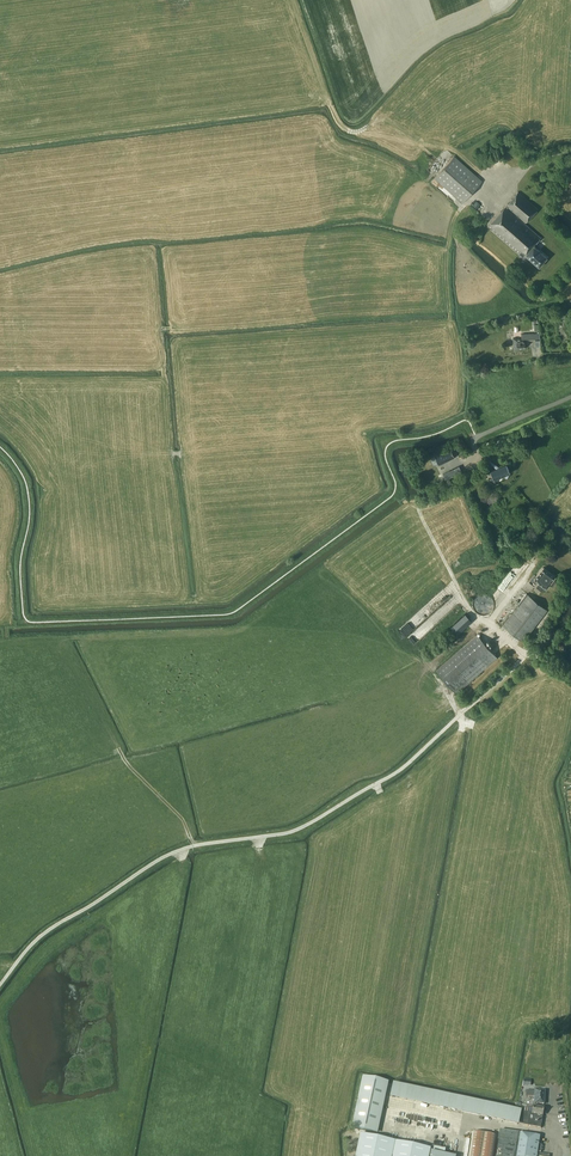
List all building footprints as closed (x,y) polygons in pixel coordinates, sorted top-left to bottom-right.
[(434,178),(463,203),(482,181),(454,156),(434,178)] [(509,207),(526,223),(538,209),(518,192),(488,226),(523,256),(524,255),(525,256),(526,255),(539,267),(547,257),(534,246),(536,245),(535,244),(541,238),(508,208),(509,207)] [(521,334),(521,337),(514,338),(514,341),(513,341),(514,350),(518,350),(519,348),(525,348),(524,339),(540,339),(539,333),(521,334)] [(435,456),(439,465),(454,457),(450,449),(435,456)] [(507,473),(510,472),(506,464),(490,471),(494,479),(503,475),(506,478),(509,474),(507,473)] [(445,479),(453,475),(450,470),(443,473),(445,479)] [(555,577),(544,568),(536,577),(541,581),(537,587),(542,591),(544,587),(546,589),(550,584),(553,585),(556,581),(554,579),(555,577)] [(475,609),(477,612),(480,613),(483,614),(487,614),(490,613),(492,611),(494,608),(495,605),(495,601),(494,598),(492,595),(489,593),(486,592),(483,592),(480,593),(477,595),(474,598),(473,602),(474,606),(475,609)] [(523,641),(547,609),(527,593),(502,625),(523,641)] [(472,620),(465,613),(450,626),(457,634),(472,620)] [(400,628),(414,643),(420,638),(412,630),(416,626),(414,624),(416,622),(412,617),(400,628)] [(456,693),(486,666),(497,657),(477,634),(436,669),(456,693)] [(378,1134),(389,1082),(362,1076),(351,1128),(378,1134)] [(519,1124),(521,1111),(393,1084),(390,1100),(518,1126),(519,1124)] [(533,1097),(544,1097),(545,1091),(538,1090),(538,1089),(535,1089),(535,1090),(526,1090),(526,1096),(533,1096),(533,1097)] [(544,1104),(544,1097),(533,1097),(533,1100),(534,1100),(534,1104),(537,1105),(537,1104),(544,1104)] [(521,1111),(519,1124),(541,1128),(543,1115),(544,1108),(533,1106),(533,1108),(532,1113),(530,1113),(523,1111),(521,1111)] [(539,1136),(499,1130),(495,1155),(536,1155),(539,1136)] [(486,1134),(472,1131),(468,1155),(493,1155),(496,1135),(486,1134)] [(430,1149),(360,1134),(355,1155),(429,1155),(430,1149)] [(432,1146),(431,1151),(445,1154),(446,1149),(432,1146)]
